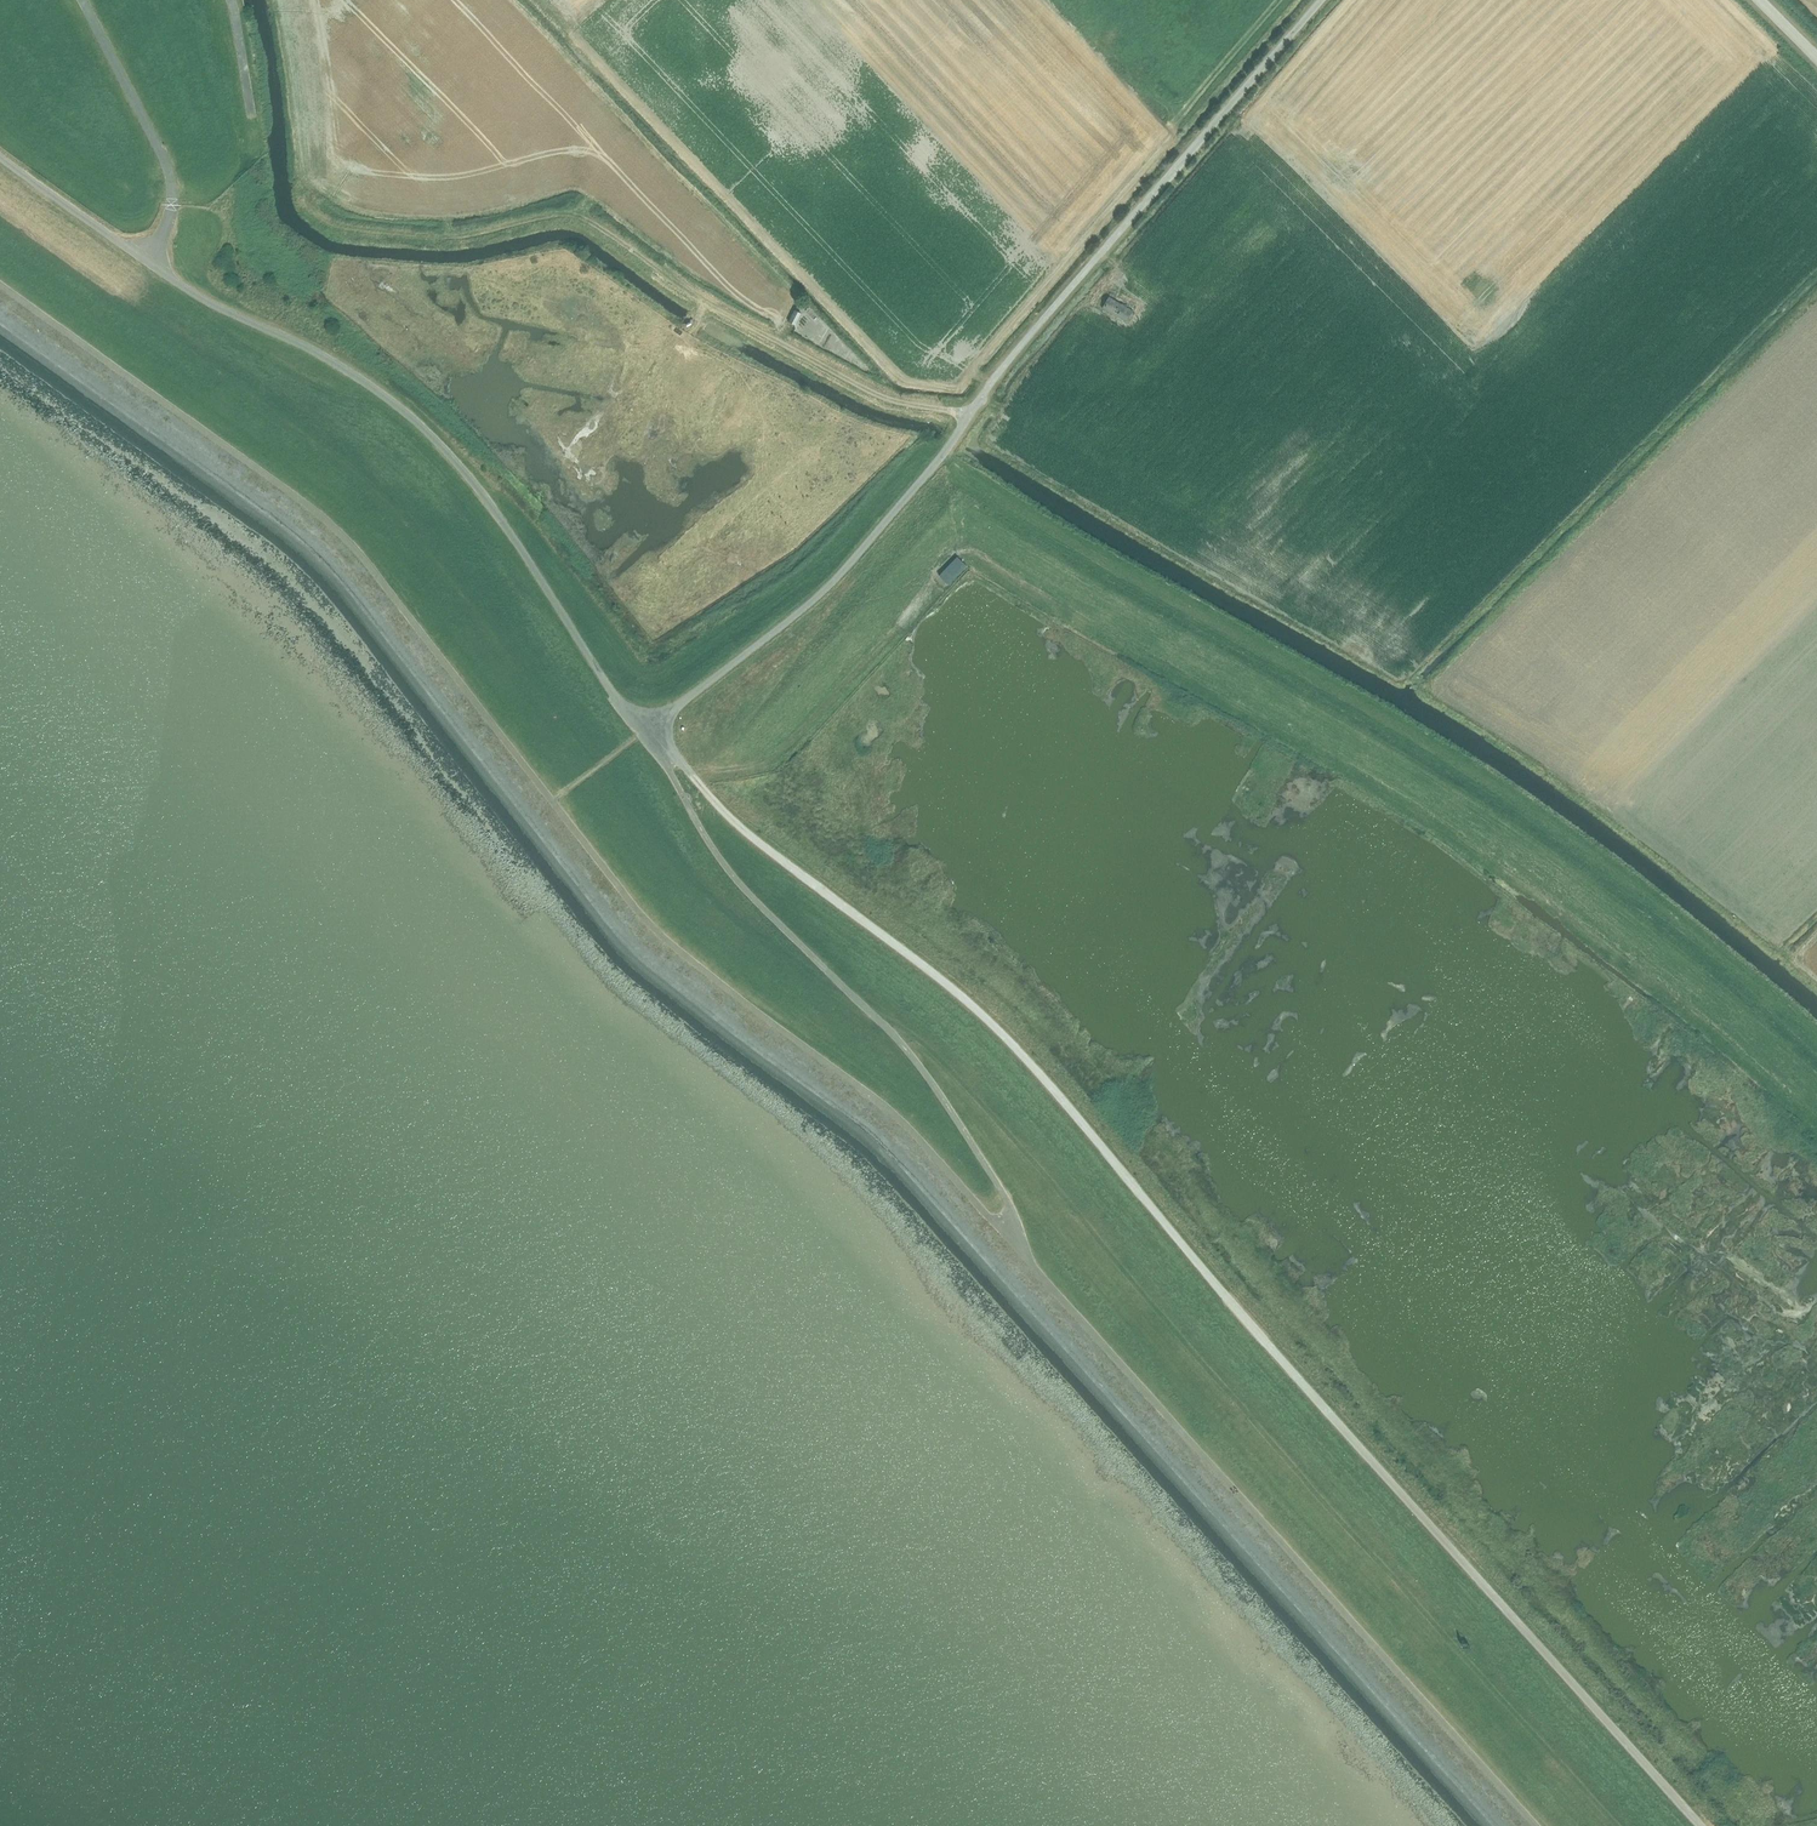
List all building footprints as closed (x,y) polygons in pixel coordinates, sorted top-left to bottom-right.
[(1109,294),(1102,305),(1127,319),(1133,308),(1109,294)] [(802,314),(795,310),(789,322),(796,326),(802,314)] [(966,565),(957,557),(939,575),(949,584),(966,565)]
